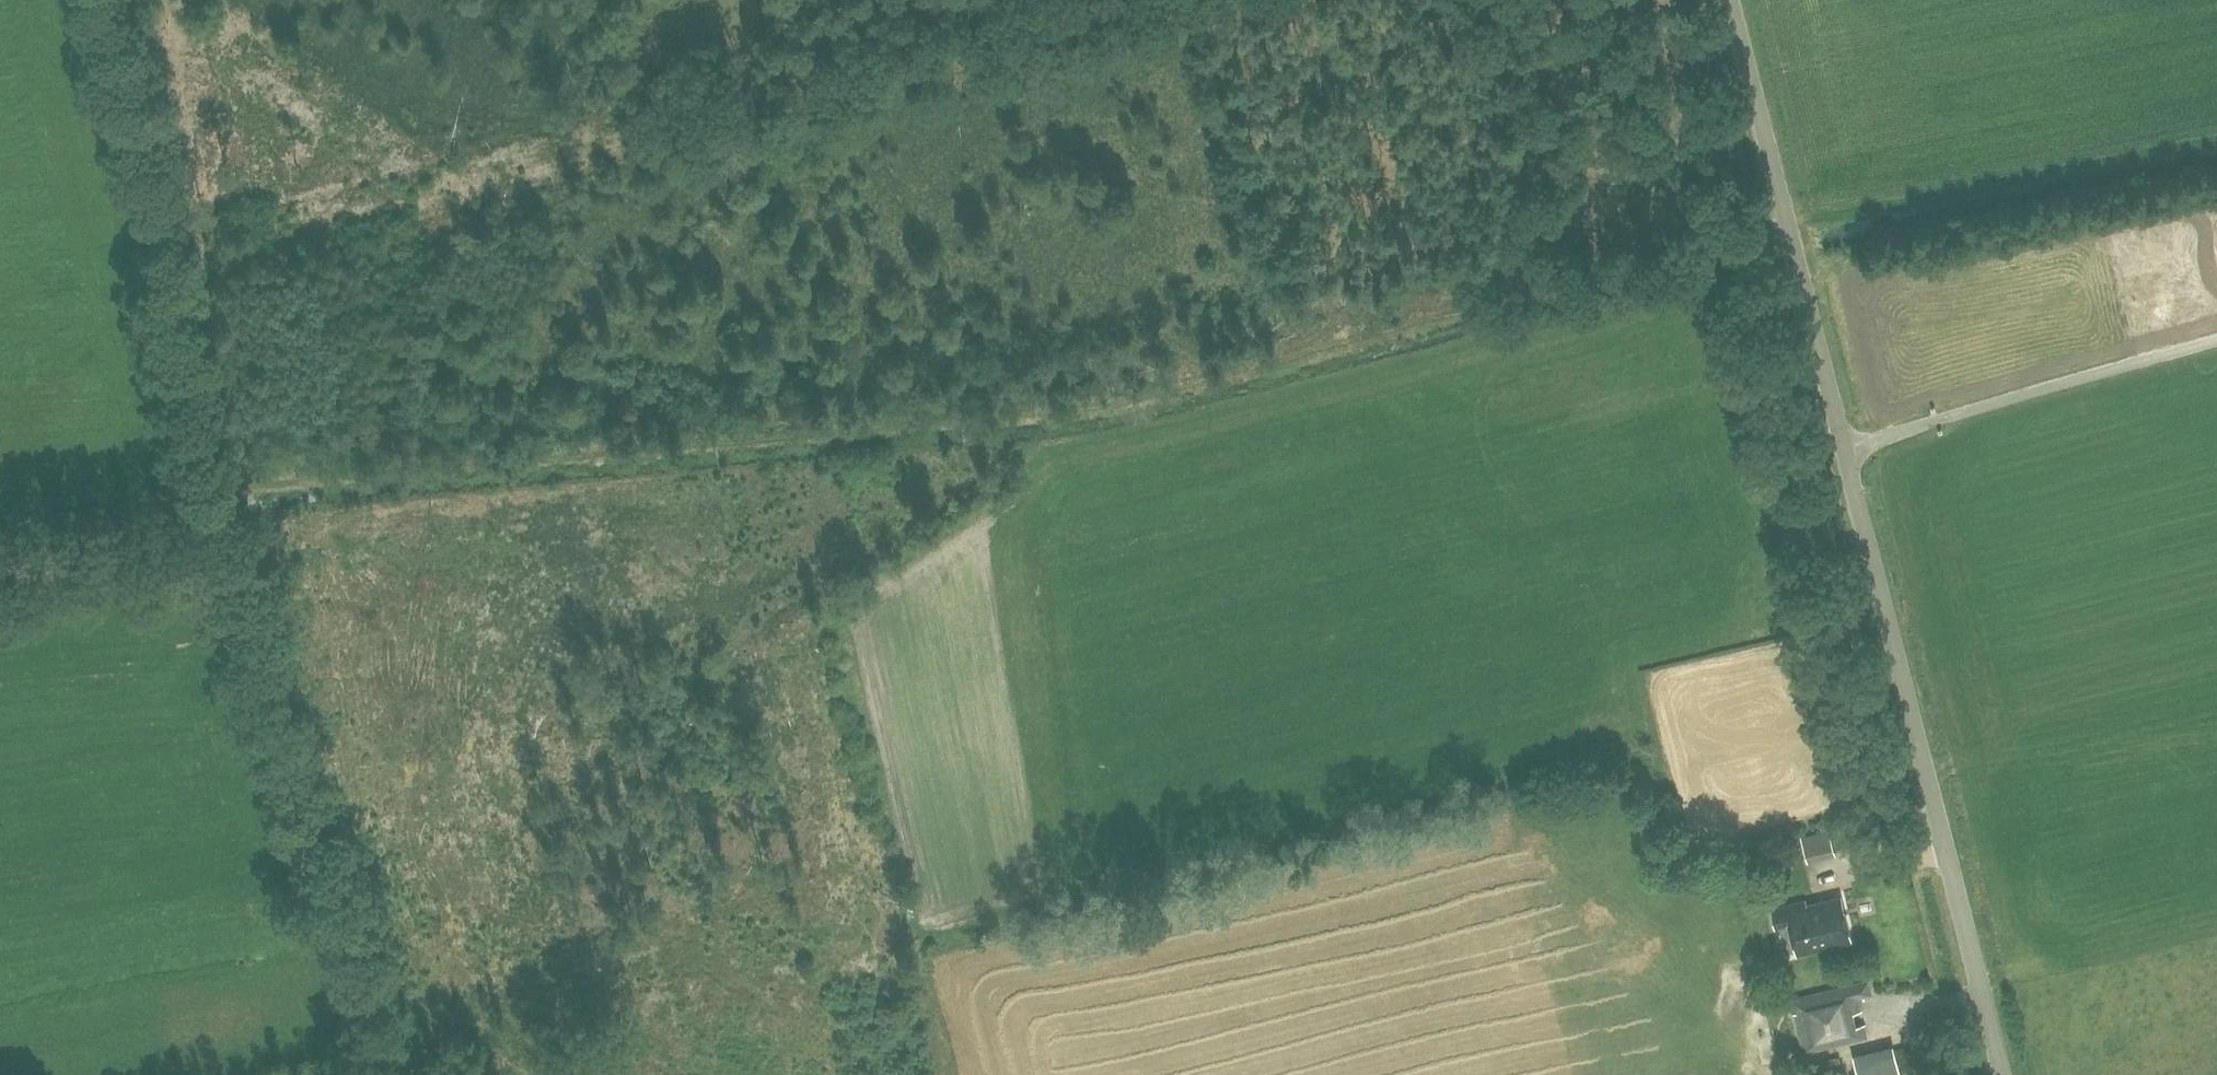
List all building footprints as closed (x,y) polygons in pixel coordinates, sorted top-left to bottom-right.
[(1865,835),(1859,812),(1841,817),(1847,840),(1865,835)] [(1807,862),(1836,854),(1828,828),(1800,835),(1807,862)] [(1805,899),(1786,903),(1771,907),(1776,928),(1791,924),(1798,952),(1851,940),(1840,895),(1806,903),(1805,899)] [(1857,1025),(1854,1012),(1861,1010),(1858,996),(1871,993),(1868,979),(1791,998),(1804,1052),(1868,1036),(1865,1023),(1857,1025)] [(1853,1046),(1860,1074),(1873,1074),(1903,1069),(1896,1036),(1853,1046)]
